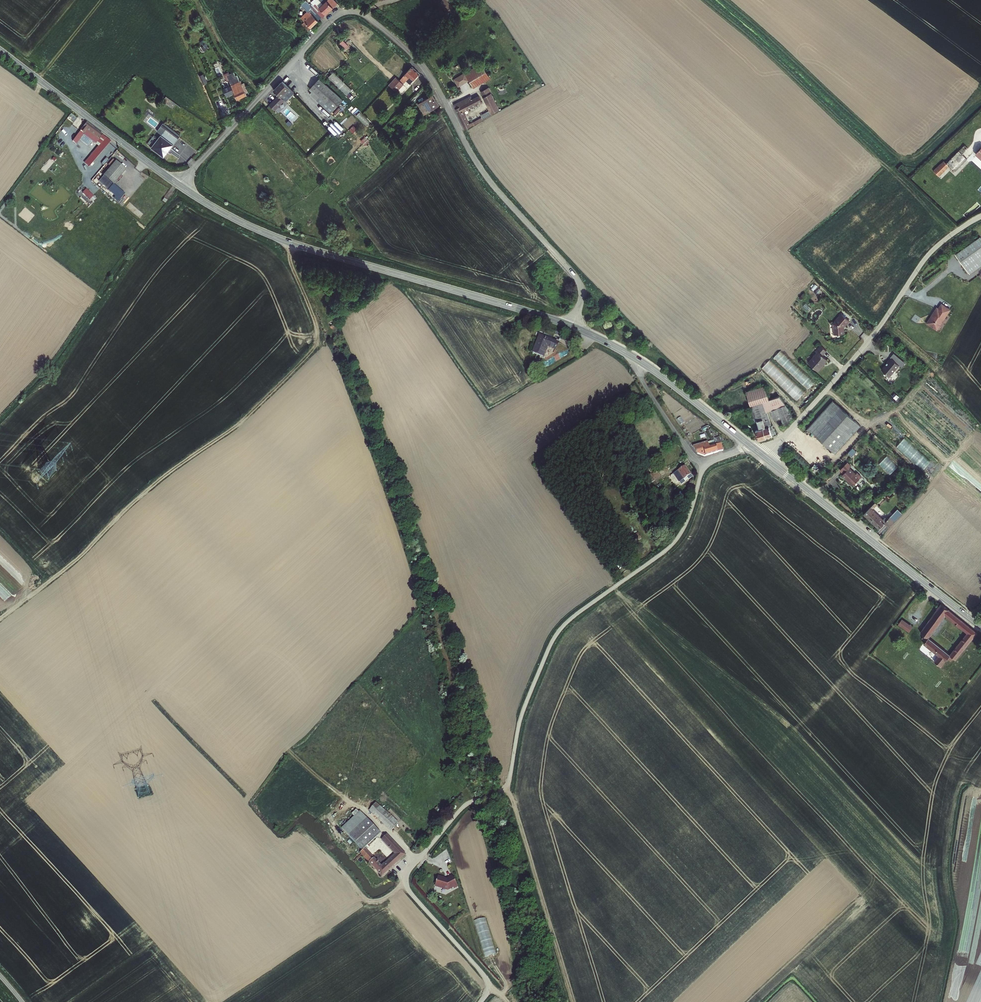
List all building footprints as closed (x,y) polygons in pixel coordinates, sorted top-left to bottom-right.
[(323,16),(329,9),(318,0),(311,0),(309,2),(310,3),(309,5),(322,15),(323,16)] [(329,9),(335,4),(331,0),(329,0),(318,0),(329,9)] [(438,4),(450,15),(455,8),(446,0),(442,0),(438,4)] [(308,29),(322,15),(309,5),(306,7),(307,9),(300,16),(304,20),(305,21),(303,24),(308,29)] [(340,44),(346,50),(349,46),(343,41),(340,44)] [(484,61),(478,64),(485,79),(492,76),(484,61)] [(465,71),(469,78),(470,77),(475,85),(485,79),(478,64),(465,71)] [(412,68),(399,82),(403,86),(406,83),(409,87),(419,76),(412,68)] [(465,71),(456,76),(460,83),(469,78),(465,71)] [(333,72),(328,78),(347,96),(352,90),(333,72)] [(234,73),(227,76),(237,101),(249,96),(245,87),(242,87),(238,76),(236,76),(234,73)] [(391,88),(394,85),(398,81),(396,79),(389,86),(391,88)] [(320,80),(310,90),(312,92),(309,95),(330,114),(342,101),(320,80)] [(291,92),(281,82),(272,91),(277,96),(268,105),(273,111),(277,106),(276,105),(282,100),(280,98),(282,95),(285,98),(291,92)] [(489,87),(489,86),(482,90),(485,95),(491,92),(489,87)] [(492,112),(498,108),(491,92),(485,95),(490,107),(480,113),(481,114),(470,122),(464,111),(483,101),(479,95),(470,99),(468,96),(455,104),(467,128),(492,112)] [(417,104),(421,110),(434,103),(431,97),(430,97),(428,94),(422,98),(423,101),(417,104)] [(172,109),(176,104),(166,96),(162,101),(172,109)] [(421,110),(423,115),(433,110),(434,111),(436,110),(435,109),(437,108),(434,103),(421,110)] [(181,136),(163,122),(146,144),(164,158),(181,136)] [(102,135),(85,123),(72,141),(76,144),(82,135),(95,144),(102,135)] [(65,151),(51,141),(46,148),(60,158),(65,151)] [(968,148),(964,145),(946,163),(949,166),(955,172),(967,159),(966,158),(970,153),(967,150),(968,148)] [(125,168),(115,160),(103,174),(113,183),(125,168)] [(946,163),(944,161),(933,171),(939,177),(949,166),(946,163)] [(86,188),(82,192),(89,199),(94,195),(86,188)] [(969,274),(980,266),(980,238),(980,237),(956,254),(969,274)] [(569,281),(562,273),(553,281),(560,289),(569,281)] [(936,313),(926,327),(935,334),(949,315),(941,310),(938,314),(936,313)] [(844,330),(844,328),(847,324),(847,325),(850,321),(842,314),(834,324),(833,324),(834,331),(833,331),(834,335),(844,334),(844,330)] [(558,341),(539,334),(532,351),(544,356),(548,347),(555,349),(558,341)] [(818,353),(809,363),(818,371),(828,360),(823,356),(827,351),(821,346),(816,351),(818,353)] [(808,389),(814,382),(780,351),(774,357),(808,389)] [(899,367),(889,359),(885,363),(886,365),(880,372),(884,375),(883,376),(888,380),(899,367)] [(805,391),(769,360),(762,368),(798,399),(805,391)] [(767,409),(770,408),(785,403),(778,394),(758,408),(759,411),(767,409)] [(785,403),(770,408),(773,417),(780,415),(787,424),(795,416),(785,403)] [(856,425),(833,405),(808,434),(831,453),(856,425)] [(751,413),(754,422),(756,421),(762,419),(759,411),(758,408),(751,413)] [(766,438),(776,434),(774,426),(773,427),(767,409),(759,411),(762,419),(764,427),(763,427),(766,438)] [(755,430),(759,440),(766,438),(763,427),(764,427),(762,419),(756,421),(759,429),(755,430)] [(861,429),(856,425),(831,453),(837,458),(861,429)] [(709,439),(691,445),(695,452),(707,455),(725,449),(722,441),(725,440),(723,435),(722,432),(720,433),(716,434),(719,442),(712,445),(709,439)] [(673,470),(675,473),(684,466),(683,463),(681,463),(673,468),(673,470)] [(675,473),(672,474),(682,488),(694,479),(691,475),(692,475),(685,465),(675,473)] [(649,474),(654,480),(660,475),(656,469),(650,473),(649,474)] [(848,471),(842,477),(841,478),(852,489),(860,480),(856,476),(855,477),(848,471)] [(873,507),(863,517),(877,531),(883,525),(888,530),(894,523),(889,518),(886,521),(883,518),(880,521),(872,513),(875,509),(873,507)] [(921,633),(929,639),(945,617),(964,632),(968,627),(940,605),(938,609),(930,619),(921,633)] [(899,625),(909,633),(913,627),(904,619),(899,625)] [(956,662),(977,635),(975,634),(976,633),(970,629),(967,634),(950,656),(929,639),(925,645),(939,657),(934,663),(941,668),(949,657),(956,662)] [(376,803),(369,811),(391,831),(398,823),(376,803)] [(345,835),(363,818),(356,811),(338,828),(345,835)] [(345,835),(360,852),(365,848),(378,835),(363,818),(345,835)] [(358,854),(381,879),(406,856),(387,836),(381,841),(395,856),(383,868),(365,848),(360,852),(358,854)] [(440,892),(457,885),(453,875),(445,878),(443,874),(434,878),(440,892)]
